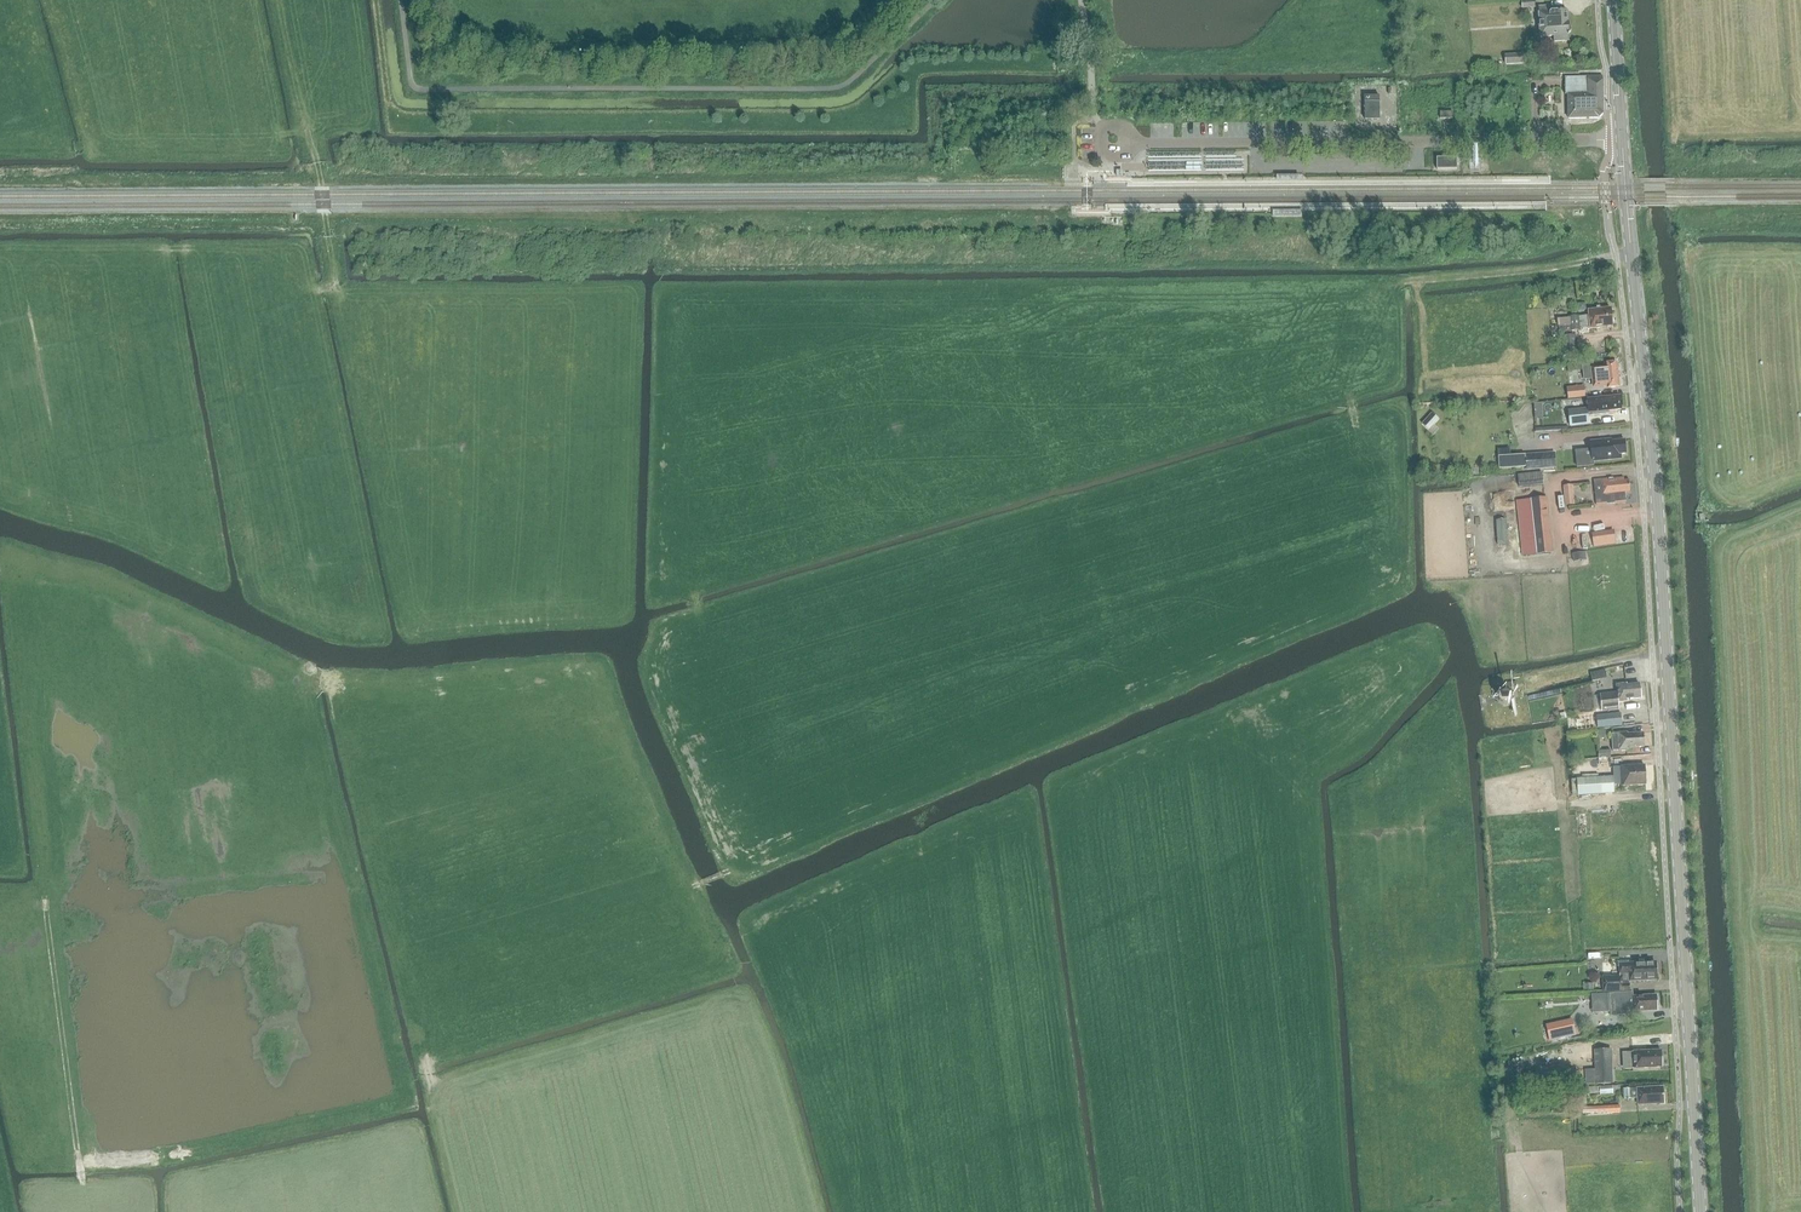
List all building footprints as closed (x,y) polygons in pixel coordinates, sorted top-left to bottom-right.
[(1534,0),(1533,0),(1521,1),(1521,8),(1535,7),(1534,0)] [(1553,42),(1557,41),(1569,41),(1568,34),(1571,31),(1571,26),(1568,24),(1567,11),(1558,12),(1557,8),(1550,8),(1549,6),(1538,7),(1540,38),(1553,37),(1553,42)] [(1524,64),(1524,53),(1504,54),(1505,58),(1490,59),(1490,66),(1524,64)] [(1602,76),(1587,77),(1565,77),(1565,93),(1568,93),(1568,107),(1568,119),(1599,118),(1602,114),(1602,76)] [(1378,96),(1364,96),(1364,120),(1379,120),(1378,96)] [(1436,160),(1436,169),(1457,169),(1457,160),(1436,160)] [(1613,320),(1611,318),(1610,308),(1588,311),(1588,315),(1578,316),(1578,315),(1568,316),(1568,318),(1561,319),(1557,319),(1557,327),(1559,327),(1560,337),(1571,335),(1570,331),(1580,330),(1580,328),(1590,327),(1590,329),(1612,327),(1612,325),(1614,323),(1613,320)] [(1571,335),(1560,337),(1562,356),(1577,355),(1576,335),(1571,335)] [(1590,368),(1592,388),(1607,386),(1607,388),(1618,387),(1618,384),(1619,383),(1618,380),(1617,378),(1617,371),(1617,370),(1617,367),(1616,365),(1616,363),(1605,364),(1605,367),(1590,368)] [(1584,385),(1566,387),(1567,399),(1585,397),(1584,385)] [(1596,398),(1589,398),(1587,399),(1588,416),(1609,414),(1609,410),(1621,409),(1620,396),(1596,398)] [(1587,408),(1568,410),(1569,427),(1589,425),(1587,408)] [(1435,411),(1424,422),(1431,429),(1442,418),(1435,411)] [(1591,441),(1591,450),(1581,451),(1582,461),(1620,457),(1620,454),(1625,453),(1624,442),(1619,443),(1619,440),(1611,441),(1611,439),(1591,441)] [(1525,454),(1526,470),(1542,469),(1540,453),(1525,454)] [(1518,488),(1543,485),(1541,473),(1517,475),(1518,488)] [(1594,480),(1594,490),(1596,505),(1626,502),(1624,492),(1630,492),(1629,480),(1623,480),(1623,477),(1594,480)] [(1572,485),(1563,486),(1565,506),(1574,505),(1572,485)] [(1547,497),(1524,499),(1528,533),(1551,531),(1547,497)] [(1595,532),(1597,546),(1620,542),(1618,528),(1595,532)] [(1595,680),(1609,677),(1607,668),(1593,672),(1595,680)] [(1599,695),(1601,705),(1601,711),(1618,709),(1618,703),(1627,701),(1627,700),(1640,698),(1639,684),(1626,686),(1626,684),(1615,685),(1616,693),(1599,695)] [(1496,703),(1503,708),(1511,706),(1515,699),(1512,691),(1507,688),(1499,689),(1495,695),(1496,703)] [(1620,713),(1596,716),(1597,728),(1621,725),(1620,713)] [(1612,751),(1619,750),(1619,751),(1627,751),(1628,748),(1643,747),(1642,733),(1627,734),(1627,733),(1618,733),(1618,734),(1611,734),(1612,751)] [(1610,750),(1597,750),(1598,759),(1610,758),(1610,750)] [(1645,785),(1644,766),(1620,767),(1621,787),(1645,785)] [(1616,777),(1576,779),(1577,796),(1616,793),(1616,777)] [(1616,828),(1630,828),(1629,815),(1616,815),(1616,828)] [(1656,979),(1655,963),(1645,963),(1645,962),(1628,963),(1628,961),(1617,961),(1617,967),(1618,967),(1619,976),(1602,977),(1603,993),(1630,991),(1629,982),(1646,981),(1646,979),(1656,979)] [(1632,996),(1632,993),(1616,993),(1617,1013),(1633,1012),(1648,1011),(1648,1009),(1657,1009),(1657,1006),(1658,1006),(1657,999),(1656,999),(1656,997),(1647,997),(1647,996),(1632,996)] [(1607,997),(1590,998),(1591,1010),(1608,1009),(1607,997)] [(1613,1083),(1612,1049),(1594,1050),(1594,1069),(1585,1069),(1585,1084),(1613,1083)] [(1632,1069),(1661,1067),(1660,1050),(1631,1052),(1632,1069)] [(1612,1085),(1599,1086),(1600,1095),(1613,1094),(1612,1085)] [(1653,1103),(1663,1102),(1663,1089),(1653,1089),(1653,1088),(1636,1089),(1623,1090),(1624,1099),(1631,1099),(1631,1098),(1637,1098),(1637,1105),(1654,1104),(1653,1103)] [(1620,1112),(1620,1105),(1581,1107),(1582,1114),(1620,1112)]
